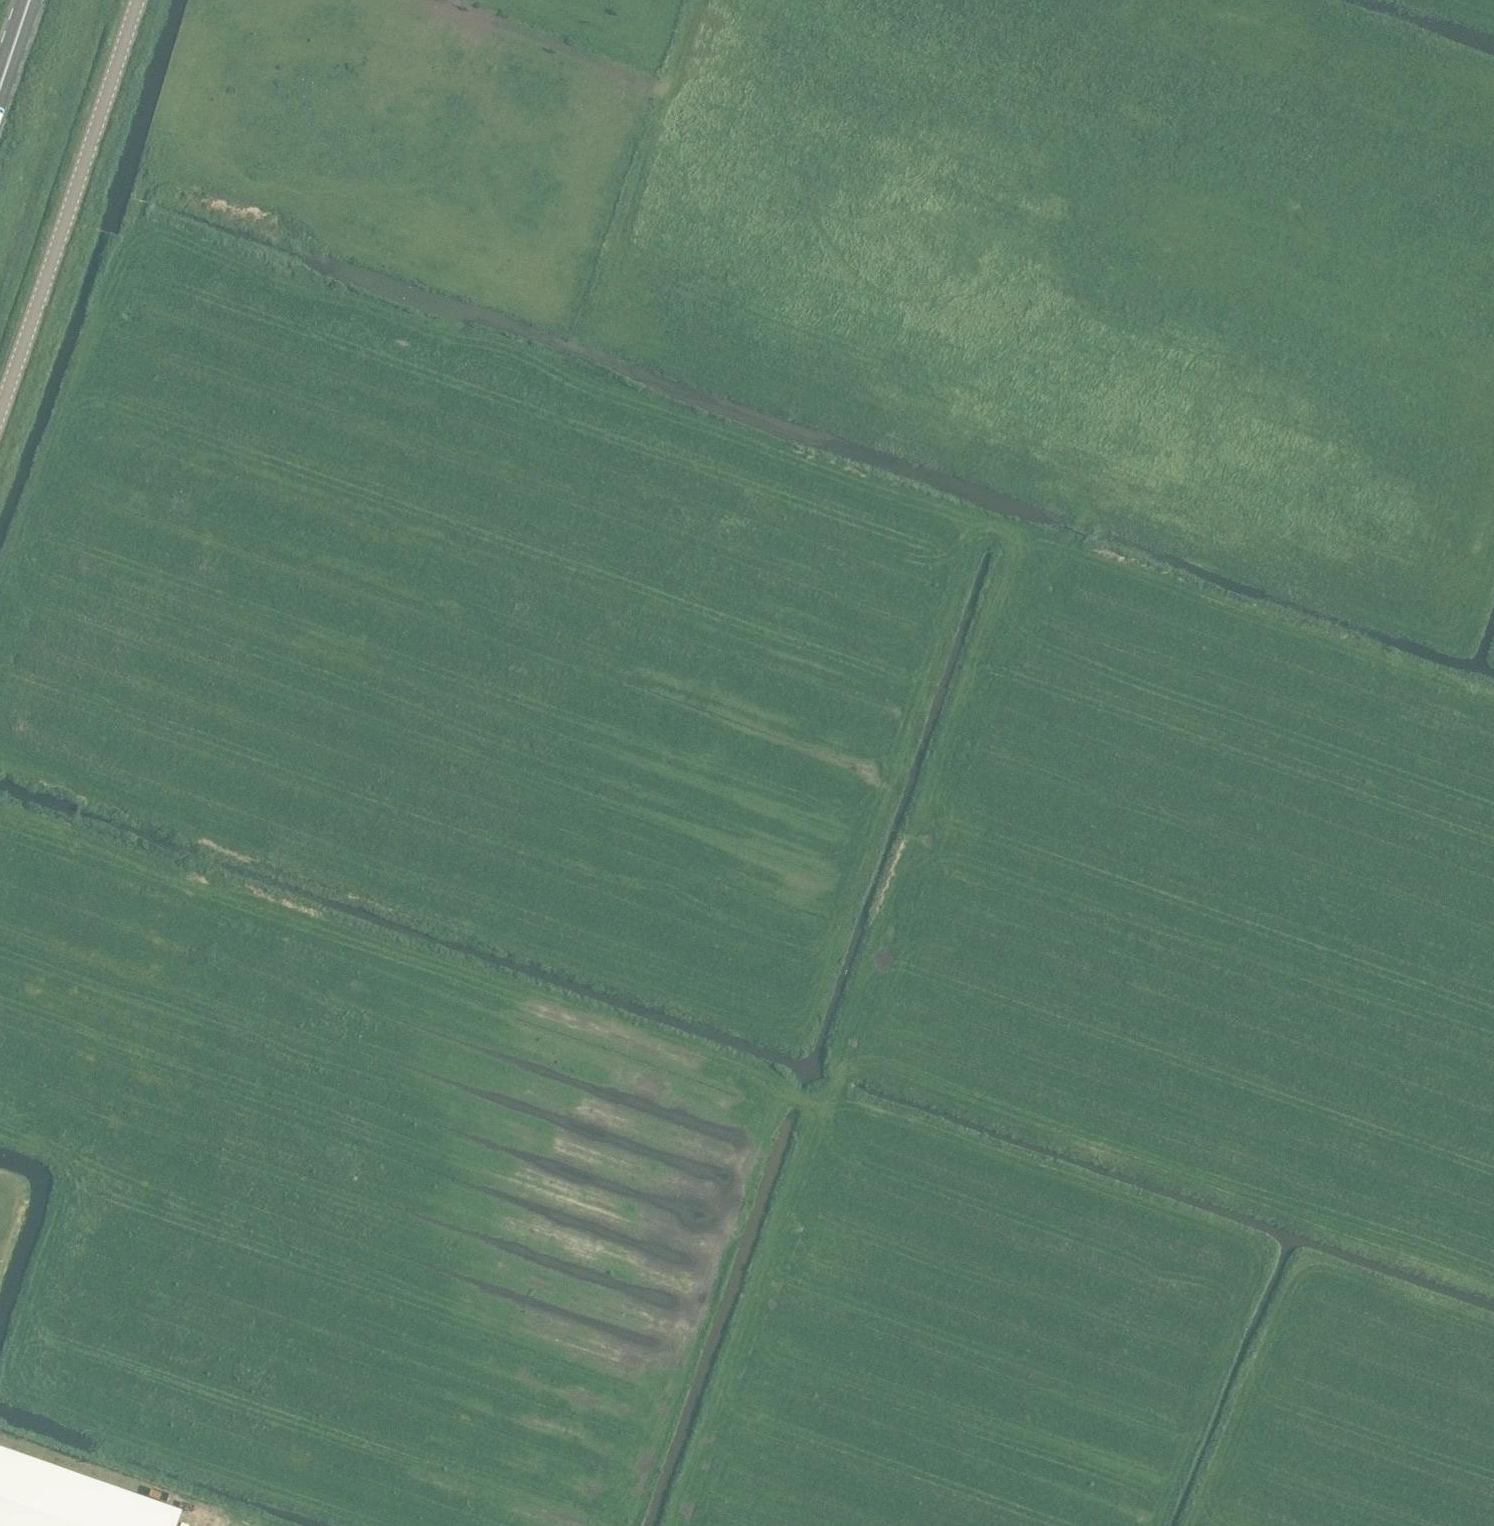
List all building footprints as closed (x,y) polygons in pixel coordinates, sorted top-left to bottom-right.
[(179,1520),(182,1511),(0,1447),(0,1525),(177,1525),(179,1520)]
